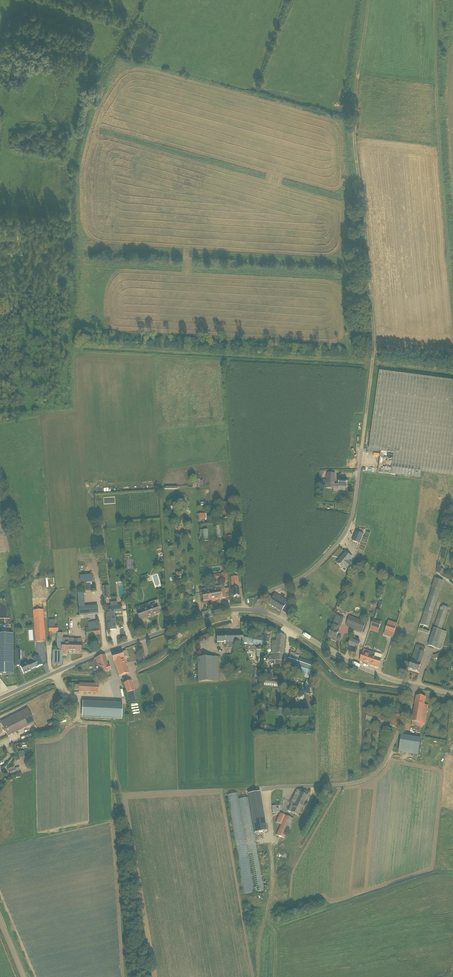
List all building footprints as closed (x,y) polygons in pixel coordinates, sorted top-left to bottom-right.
[(422,472),(452,476),(452,381),(379,371),(369,450),(381,451),(381,452),(395,453),(393,468),(422,472)] [(338,487),(347,488),(347,480),(339,480),(339,484),(334,484),(335,474),(328,473),(327,488),(334,489),(334,486),(338,487)] [(224,518),(232,517),(230,502),(222,503),(224,518)] [(363,534),(356,532),(352,541),(360,544),(363,534)] [(337,563),(343,568),(344,567),(347,569),(352,564),(349,561),(352,558),(346,553),(337,563)] [(239,588),(237,578),(231,579),(232,589),(233,597),(240,596),(239,588)] [(435,578),(432,587),(440,590),(443,581),(435,578)] [(433,614),(440,590),(432,587),(420,625),(418,631),(424,633),(424,632),(429,634),(430,631),(423,629),(424,626),(428,627),(432,614),(433,614)] [(203,602),(226,598),(225,589),(202,593),(203,602)] [(281,612),(287,602),(288,601),(279,596),(277,600),(272,597),(268,604),(281,612)] [(159,613),(158,609),(160,608),(158,601),(149,604),(150,606),(136,611),(139,620),(159,613)] [(80,615),(104,613),(104,605),(79,607),(80,615)] [(108,630),(116,630),(114,612),(123,612),(122,606),(108,607),(109,611),(105,611),(105,612),(106,612),(108,630)] [(436,648),(442,631),(449,608),(443,606),(442,608),(441,608),(434,629),(428,646),(436,648)] [(34,617),(35,638),(45,637),(43,610),(33,610),(33,611),(34,617)] [(350,617),(347,625),(362,632),(366,623),(350,617)] [(58,626),(55,625),(55,619),(49,619),(49,631),(58,632),(58,626)] [(342,623),(334,620),(330,629),(331,630),(329,636),(331,637),(330,639),(339,643),(341,637),(337,636),(339,632),(338,632),(342,624),(342,623)] [(394,633),(396,627),(388,625),(386,630),(394,633)] [(86,630),(87,637),(106,634),(106,627),(86,630)] [(233,643),(244,643),(243,637),(243,632),(225,633),(226,635),(217,635),(217,642),(224,642),(224,645),(226,644),(226,647),(233,647),(233,643)] [(13,634),(0,634),(0,674),(14,674),(13,634)] [(271,660),(281,661),(282,661),(282,654),(283,654),(285,636),(277,635),(276,641),(273,641),(271,660)] [(268,646),(269,639),(254,637),(254,638),(253,644),(268,646)] [(81,652),(81,643),(77,643),(77,640),(73,640),(73,643),(62,643),(62,639),(58,639),(57,650),(57,651),(62,651),(81,652)] [(360,643),(351,639),(348,645),(358,648),(360,643)] [(412,661),(409,669),(419,672),(421,664),(426,648),(417,645),(412,661)] [(372,656),(373,653),(364,649),(360,661),(367,663),(367,662),(369,663),(371,658),(368,657),(369,655),(372,656)] [(62,665),(62,651),(57,651),(57,650),(53,650),(53,664),(62,665)] [(114,662),(118,674),(119,676),(129,673),(124,659),(121,651),(112,654),(114,662)] [(376,653),(373,653),(372,656),(369,655),(368,657),(371,658),(369,663),(371,664),(371,665),(379,667),(381,659),(375,657),(376,653)] [(31,659),(33,661),(28,664),(27,663),(20,667),(23,674),(31,670),(30,670),(36,667),(37,668),(43,665),(38,655),(31,659)] [(101,674),(112,670),(110,665),(109,666),(105,655),(94,659),(97,667),(98,666),(101,674)] [(287,662),(296,665),(293,672),(308,678),(311,671),(314,663),(290,655),(287,662)] [(197,658),(198,663),(199,682),(213,682),(212,657),(197,658)] [(131,681),(124,684),(127,693),(134,691),(131,681)] [(79,683),(79,690),(79,691),(99,692),(99,684),(79,683)] [(425,724),(428,705),(424,705),(426,697),(417,696),(412,722),(412,726),(421,728),(425,724)] [(124,704),(104,703),(103,718),(123,719),(124,704)] [(27,709),(11,717),(1,722),(4,729),(3,729),(4,732),(5,731),(8,736),(35,723),(27,709)] [(385,727),(388,719),(368,713),(365,720),(385,727)] [(401,716),(394,714),(390,725),(397,728),(401,716)] [(402,735),(400,747),(419,750),(421,738),(402,735)] [(19,767),(9,771),(11,776),(21,771),(19,767)] [(302,789),(297,789),(289,805),(290,806),(288,811),(298,816),(308,796),(309,792),(302,789)] [(253,892),(263,891),(249,797),(239,799),(238,793),(228,794),(243,894),(254,892),(253,892)] [(264,811),(252,813),(255,833),(267,831),(264,811)] [(284,839),(293,819),(280,813),(276,822),(281,824),(276,835),(284,839)]
